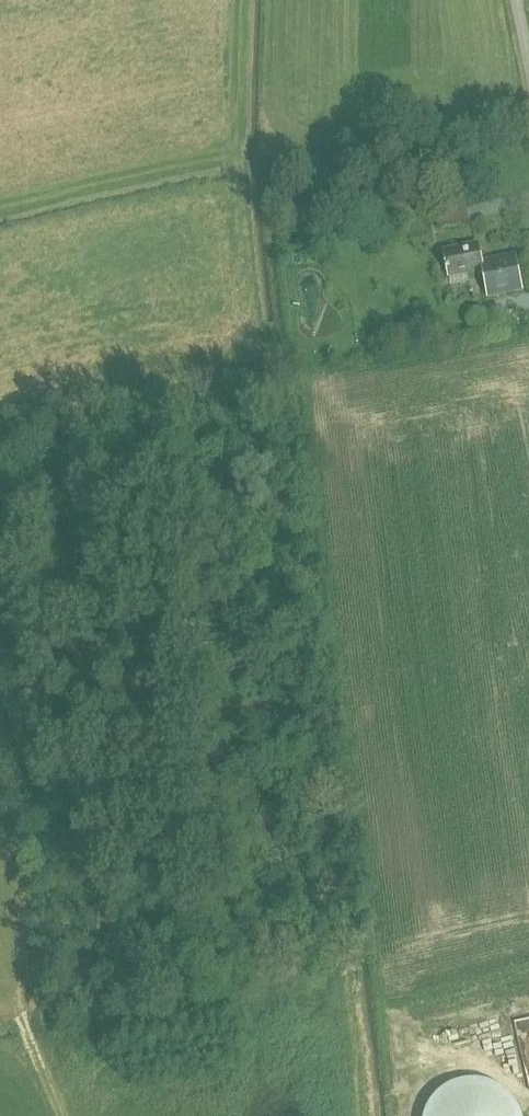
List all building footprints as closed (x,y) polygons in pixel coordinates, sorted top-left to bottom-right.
[(487,295),(522,288),(516,254),(482,261),(479,242),(443,249),(448,276),(482,270),(487,295)] [(521,1111),(517,1103),(511,1095),(504,1089),(496,1084),(487,1080),(478,1079),(468,1079),(459,1080),(450,1084),(442,1089),(435,1095),(429,1103),(425,1111),(424,1115),(522,1115),(521,1111)]
